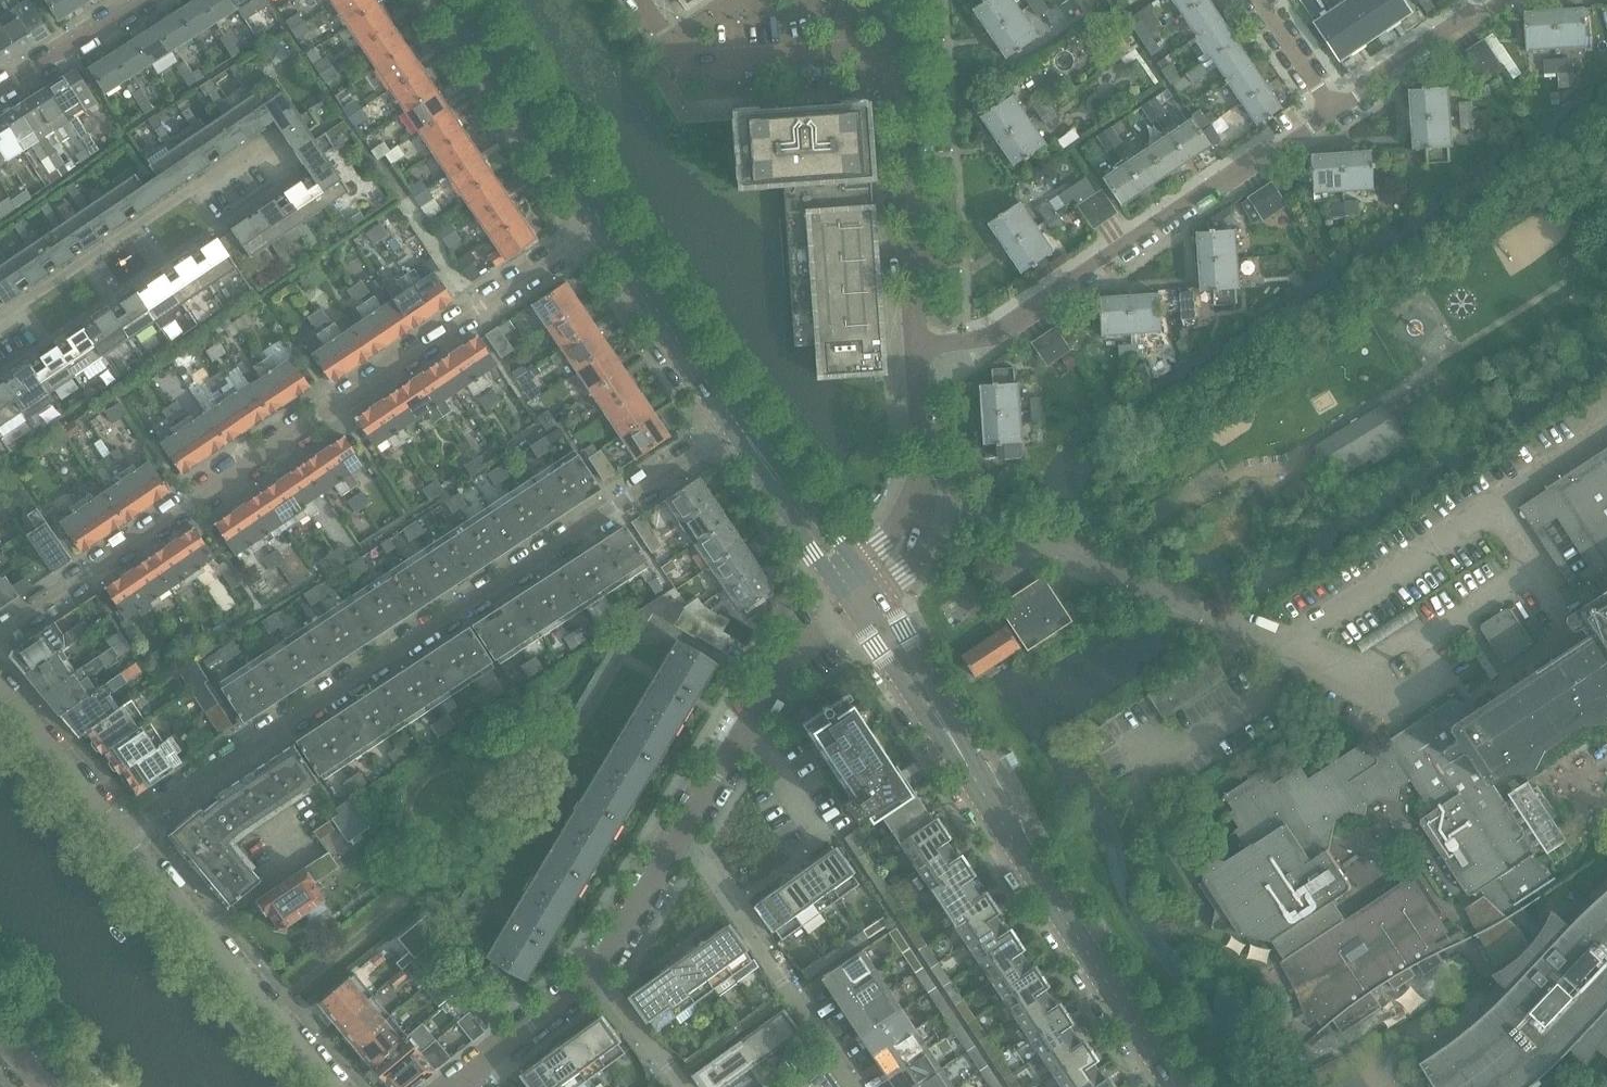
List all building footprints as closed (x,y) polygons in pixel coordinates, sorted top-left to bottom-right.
[(19,53),(35,44),(7,0),(0,0),(0,23),(19,53)] [(35,44),(51,34),(29,0),(26,0),(20,4),(17,0),(7,0),(35,44)] [(59,20),(82,6),(78,0),(46,0),(59,20)] [(178,11),(194,37),(216,22),(202,0),(195,0),(178,11)] [(216,22),(238,8),(233,0),(202,0),(216,22)] [(238,8),(251,0),(233,0),(238,8)] [(348,25),(378,5),(375,0),(339,0),(333,4),(348,25)] [(983,2),(972,9),(989,34),(1021,12),(1013,0),(983,0),(982,0),(983,2)] [(1031,5),(1037,16),(1048,9),(1042,0),(1038,0),(1031,5)] [(1181,14),(1202,0),(1172,0),(1181,14)] [(1181,14),(1196,36),(1221,20),(1208,0),(1202,0),(1181,14)] [(1332,10),(1357,48),(1375,36),(1350,0),(1346,0),(1332,10)] [(1375,36),(1392,25),(1375,0),(1350,0),(1375,36)] [(1392,25),(1410,12),(1402,0),(1375,0),(1392,25)] [(378,5),(348,25),(362,46),(393,26),(378,5)] [(1584,25),(1585,25),(1585,21),(1583,21),(1583,8),(1553,10),(1555,48),(1585,46),(1584,25)] [(1332,10),(1313,22),(1339,60),(1357,48),(1332,10)] [(1523,12),(1524,25),(1522,25),(1523,29),(1524,29),(1526,50),(1555,48),(1553,10),(1523,12)] [(178,11),(156,25),(172,51),(194,37),(178,11)] [(1020,49),(1038,36),(1021,12),(989,34),(1006,58),(1016,51),(1017,52),(1021,50),(1020,49)] [(286,21),(291,30),(304,22),(298,13),(286,21)] [(1140,20),(1132,26),(1142,41),(1150,35),(1140,20)] [(1221,20),(1196,36),(1211,58),(1236,42),(1221,20)] [(304,22),(291,30),(297,39),(310,31),(304,22)] [(4,63),(19,53),(0,23),(0,57),(4,63)] [(156,25),(134,39),(150,65),(172,51),(156,25)] [(362,46),(376,68),(407,47),(393,26),(362,46)] [(262,28),(254,34),(259,42),(268,37),(262,28)] [(219,38),(226,48),(235,43),(228,33),(219,38)] [(1160,50),(1150,35),(1142,41),(1152,56),(1160,50)] [(134,39),(112,53),(128,79),(150,65),(134,39)] [(1472,47),(1471,47),(1487,70),(1487,69),(1498,62),(1498,63),(1499,62),(1483,39),(1483,40),(1472,47)] [(1236,42),(1211,58),(1226,80),(1251,64),(1236,42)] [(235,43),(226,48),(232,58),(241,53),(235,43)] [(376,68),(391,89),(421,69),(407,47),(376,68)] [(1471,47),(1471,48),(1460,55),(1459,55),(1475,78),(1476,77),(1486,70),(1487,70),(1471,47)] [(112,53),(89,67),(106,93),(128,79),(112,53)] [(315,66),(321,75),(333,66),(327,58),(315,66)] [(1556,59),(1543,60),(1544,73),(1557,72),(1556,59)] [(1556,59),(1557,72),(1570,71),(1569,59),(1556,59)] [(176,66),(182,76),(191,71),(184,61),(176,66)] [(1170,64),(1162,70),(1171,84),(1180,79),(1170,64)] [(1202,64),(1186,75),(1192,83),(1207,73),(1202,64)] [(1251,64),(1226,80),(1241,102),(1266,86),(1251,64)] [(333,66),(321,75),(327,83),(339,75),(333,66)] [(63,76),(48,87),(91,155),(99,150),(84,127),(84,128),(76,117),(98,103),(76,69),(63,76)] [(199,69),(192,73),(197,81),(204,77),(199,69)] [(391,89),(405,110),(436,90),(421,69),(391,89)] [(191,71),(182,76),(189,87),(197,81),(192,73),(191,71)] [(242,71),(235,76),(249,97),(230,110),(248,137),(247,138),(248,140),(265,129),(264,126),(273,120),(275,119),(256,92),(242,71)] [(275,119),(273,120),(280,131),(281,130),(290,144),(309,131),(336,113),(326,98),(299,116),(275,80),(256,92),(275,119)] [(1266,86),(1241,102),(1256,125),(1266,118),(1267,119),(1271,117),(1270,115),(1281,108),(1266,86)] [(1421,88),(1408,89),(1410,119),(1448,116),(1446,87),(1425,88),(1425,86),(1421,87),(1421,88)] [(79,153),(75,155),(80,163),(91,155),(48,87),(32,96),(61,142),(69,137),(79,153)] [(132,94),(138,105),(147,99),(141,89),(132,94)] [(203,128),(221,155),(220,156),(222,158),(239,147),(237,144),(247,138),(248,137),(230,110),(215,89),(208,94),(222,115),(203,128)] [(405,110),(420,132),(450,111),(436,90),(405,110)] [(993,105),(990,108),(991,109),(980,116),(997,141),(1029,119),(1012,95),(994,107),(993,105)] [(1041,95),(1030,102),(1038,113),(1048,106),(1041,95)] [(68,171),(53,147),(61,142),(32,96),(17,106),(48,156),(56,168),(61,176),(68,171)] [(1155,97),(1149,102),(1159,117),(1165,113),(1155,97)] [(147,99),(138,105),(145,115),(154,109),(147,99)] [(344,109),(350,117),(362,109),(356,100),(344,109)] [(1149,102),(1142,106),(1152,122),(1159,117),(1149,102)] [(1472,102),(1459,103),(1460,116),(1473,115),(1472,102)] [(819,373),(818,373),(819,377),(884,372),(883,353),(882,334),(872,198),(870,175),(868,136),(867,136),(865,103),(815,107),(814,107),(814,106),(784,109),(784,115),(762,117),(732,119),(736,180),(740,180),(740,179),(747,179),(763,178),(763,185),(783,183),(794,346),(817,345),(819,373)] [(17,106),(2,116),(23,150),(31,145),(41,161),(48,156),(17,106)] [(1048,106),(1038,113),(1045,124),(1056,116),(1048,106)] [(195,173),(194,174),(195,176),(212,165),(211,162),(220,156),(221,155),(203,128),(189,107),(182,112),(191,126),(172,139),(195,173)] [(362,109),(350,117),(355,126),(368,118),(362,109)] [(1200,109),(1192,115),(1201,129),(1210,124),(1200,109)] [(420,132),(434,153),(464,133),(450,111),(420,132)] [(1473,115),(1460,116),(1461,129),(1473,128),(1473,115)] [(0,117),(0,149),(7,161),(8,160),(15,172),(23,167),(15,155),(23,150),(2,116),(0,117)] [(1448,116),(1410,119),(1412,149),(1425,148),(1425,149),(1426,162),(1449,161),(1448,146),(1451,146),(1448,116)] [(1192,118),(1170,133),(1188,160),(1210,145),(1192,118)] [(1029,119),(997,141),(1013,165),(1024,158),(1025,160),(1028,157),(1027,156),(1045,144),(1029,119)] [(194,174),(195,173),(172,139),(162,125),(155,130),(164,144),(144,158),(157,177),(169,194),(185,183),(184,180),(194,174)] [(1111,127),(1104,132),(1114,147),(1121,142),(1111,127)] [(325,155),(335,148),(325,133),(315,140),(312,135),(309,131),(290,144),(293,148),(305,166),(305,167),(312,177),(313,176),(331,203),(350,191),(325,155)] [(1104,132),(1097,136),(1108,151),(1114,147),(1104,132)] [(434,153),(448,174),(479,154),(464,133),(434,153)] [(1170,133),(1147,148),(1166,175),(1188,160),(1170,133)] [(372,151),(378,160),(385,155),(390,151),(384,143),(372,151)] [(390,151),(385,155),(392,164),(404,155),(398,147),(390,151)] [(1147,148),(1125,163),(1143,190),(1166,175),(1147,148)] [(1370,151),(1340,153),(1343,191),(1373,189),(1371,168),(1373,168),(1373,163),(1371,163),(1370,151)] [(1340,153),(1311,155),(1312,167),(1310,167),(1310,172),(1312,172),(1313,193),(1343,191),(1340,153)] [(479,154),(448,174),(463,196),(493,175),(479,154)] [(1125,163),(1103,178),(1121,205),(1143,190),(1125,163)] [(56,168),(44,177),(50,184),(61,176),(56,168)] [(165,197),(169,194),(157,177),(153,179),(143,185),(136,174),(108,192),(126,219),(127,219),(137,212),(139,214),(165,197)] [(463,196),(477,217),(507,197),(493,175),(463,196)] [(301,181),(282,194),(284,196),(286,194),(305,221),(324,208),(338,229),(345,224),(331,203),(313,176),(312,177),(302,184),(301,181)] [(421,181),(409,189),(415,198),(427,189),(421,181)] [(1286,205),(1287,205),(1271,182),(1260,190),(1260,189),(1259,190),(1275,213),(1275,212),(1286,205)] [(74,185),(67,189),(81,210),(81,211),(99,238),(100,237),(110,230),(112,232),(129,221),(127,219),(126,219),(108,192),(88,206),(74,185)] [(433,198),(427,189),(415,198),(421,206),(433,198)] [(27,190),(12,200),(17,208),(31,197),(27,190)] [(1101,190),(1101,191),(1090,198),(1090,197),(1090,198),(1105,221),(1105,220),(1112,216),(1116,213),(1117,213),(1102,190),(1101,190)] [(1248,197),(1247,198),(1263,221),(1264,220),(1263,220),(1274,212),(1275,213),(1259,190),(1248,198),(1248,197)] [(305,221),(286,194),(284,196),(276,202),(274,199),(257,211),(259,213),(260,212),(260,213),(278,239),(284,248),(303,235),(312,247),(319,242),(305,221)] [(0,203),(0,215),(2,218),(17,208),(12,200),(10,197),(0,203)] [(507,197),(477,217),(491,238),(522,218),(507,197)] [(1105,221),(1090,198),(1089,198),(1079,206),(1079,205),(1078,206),(1093,229),(1094,228),(1104,221),(1105,221)] [(1344,202),(1345,215),(1358,214),(1357,201),(1344,202)] [(997,215),(998,216),(987,223),(1004,248),(1036,226),(1020,202),(1002,214),(1001,212),(997,215)] [(1049,202),(1038,209),(1045,220),(1056,213),(1049,202)] [(1344,202),(1331,203),(1331,216),(1345,215),(1344,202)] [(47,203),(40,208),(54,229),(73,256),(73,255),(83,248),(85,251),(102,239),(100,237),(99,238),(81,211),(61,224),(47,203)] [(248,217),(231,229),(250,258),(271,244),(285,265),(292,260),(284,248),(278,239),(260,213),(260,212),(259,213),(249,220),(248,217)] [(1056,213),(1045,220),(1053,231),(1063,224),(1056,213)] [(499,250),(489,257),(496,266),(536,239),(522,218),(491,238),(499,250)] [(21,221),(14,226),(28,247),(46,274),(47,273),(57,266),(58,269),(75,257),(73,255),(73,256),(54,229),(35,242),(21,221)] [(449,222),(437,230),(443,239),(455,231),(449,222)] [(381,223),(374,228),(381,240),(389,235),(381,223)] [(1035,263),(1053,251),(1036,226),(1004,248),(1021,273),(1031,265),(1032,267),(1036,265),(1035,263)] [(374,228),(366,233),(374,245),(381,240),(374,228)] [(1213,229),(1209,229),(1209,231),(1196,232),(1198,262),(1237,259),(1234,229),(1213,231),(1213,229)] [(455,231),(443,239),(449,248),(461,240),(455,231)] [(10,452),(252,289),(219,240),(0,388),(0,459),(10,452)] [(28,247),(8,260),(0,248),(0,263),(1,265),(19,292),(20,291),(30,284),(32,286),(48,275),(47,273),(46,274),(28,247)] [(1236,289),(1239,289),(1237,259),(1198,262),(1200,291),(1213,290),(1213,292),(1214,305),(1237,303),(1236,289)] [(473,264),(464,270),(472,282),(481,276),(473,264)] [(3,302),(5,305),(22,293),(20,291),(19,292),(1,265),(0,265),(0,305),(3,302)] [(406,276),(432,314),(453,300),(434,272),(421,281),(414,270),(406,276)] [(406,276),(386,289),(393,300),(412,328),(432,314),(406,276)] [(355,285),(363,297),(370,292),(362,281),(355,285)] [(565,282),(532,305),(547,327),(580,305),(574,295),(575,295),(568,284),(567,285),(565,282)] [(355,285),(347,291),(355,302),(363,297),(355,285)] [(1193,292),(1179,294),(1181,319),(1195,318),(1193,292)] [(1128,295),(1131,334),(1160,332),(1159,310),(1161,310),(1160,306),(1159,306),(1158,293),(1128,295)] [(1100,310),(1098,310),(1098,314),(1100,314),(1101,336),(1131,334),(1128,295),(1099,297),(1100,310)] [(374,296),(366,302),(392,341),(412,328),(393,300),(382,307),(374,296)] [(364,318),(353,326),(372,355),(392,341),(366,302),(357,308),(364,318)] [(580,305),(547,327),(562,349),(595,327),(580,305)] [(315,313),(323,324),(330,319),(322,308),(315,313)] [(315,313),(307,318),(315,329),(323,324),(315,313)] [(248,314),(236,322),(242,331),(254,323),(248,314)] [(236,322),(223,330),(229,339),(242,331),(236,322)] [(372,355),(353,326),(342,333),(335,323),(326,329),(353,368),(372,355)] [(563,351),(556,355),(561,362),(568,358),(577,371),(610,349),(595,327),(562,349),(563,351)] [(1044,335),(1043,335),(1059,358),(1059,357),(1060,356),(1068,351),(1069,350),(1070,350),(1071,350),(1055,327),(1054,327),(1055,328),(1051,330),(1044,335)] [(498,328),(486,335),(502,358),(513,350),(498,328)] [(313,354),(325,372),(324,376),(325,377),(328,381),(332,382),(353,368),(326,329),(317,335),(325,346),(313,354)] [(1032,343),(1031,343),(1047,366),(1048,365),(1047,365),(1058,358),(1059,358),(1043,335),(1043,336),(1036,340),(1032,343)] [(484,373),(496,365),(477,336),(456,350),(483,390),(491,384),(484,373)] [(1132,345),(1133,358),(1145,357),(1145,344),(1132,345)] [(1132,345),(1119,346),(1119,359),(1133,358),(1132,345)] [(585,397),(591,393),(625,370),(610,349),(577,371),(586,384),(579,388),(585,397)] [(456,350),(436,364),(455,392),(466,385),(474,396),(483,390),(456,350)] [(1068,351),(1060,356),(1069,369),(1077,363),(1068,351)] [(271,355),(262,361),(289,401),(310,387),(291,358),(279,366),(271,355)] [(249,382),(248,383),(269,414),(289,401),(262,361),(254,367),(261,378),(251,384),(249,382)] [(436,364),(417,377),(443,416),(451,411),(444,400),(455,392),(436,364)] [(520,366),(511,372),(517,380),(526,374),(520,366)] [(526,374),(517,380),(521,387),(539,375),(534,368),(526,374)] [(992,383),(992,384),(979,385),(981,415),(1020,412),(1018,383),(1015,383),(1014,368),(991,370),(992,383)] [(625,370),(591,393),(606,415),(639,392),(625,370)] [(220,372),(213,377),(221,388),(228,383),(220,372)] [(213,377),(206,382),(213,393),(221,388),(213,377)] [(417,377),(397,391),(416,419),(427,412),(434,423),(443,416),(417,377)] [(234,386),(224,393),(248,429),(269,414),(248,383),(237,391),(234,386)] [(486,395),(494,406),(501,401),(493,390),(486,395)] [(404,427),(416,419),(397,391),(377,404),(403,443),(412,438),(404,427)] [(639,392),(606,415),(621,436),(654,414),(639,392)] [(218,406),(206,414),(226,443),(248,429),(224,393),(214,400),(218,406)] [(486,395),(479,400),(486,411),(494,406),(486,395)] [(1043,398),(1030,398),(1031,411),(1044,411),(1043,398)] [(177,401),(170,406),(178,418),(185,413),(177,401)] [(118,402),(105,411),(112,423),(126,414),(118,402)] [(356,418),(355,422),(359,427),(363,428),(375,446),(387,438),(394,449),(403,443),(377,404),(356,418)] [(1372,463),(1407,442),(1384,404),(1314,446),(1334,480),(1369,459),(1372,463)] [(170,406),(162,411),(170,423),(178,418),(170,406)] [(548,409),(537,417),(541,424),(553,417),(548,409)] [(1045,424),(1044,411),(1031,411),(1032,425),(1045,424)] [(1019,442),(1022,442),(1020,412),(981,415),(983,444),(996,443),(996,445),(997,445),(997,458),(1020,457),(1019,442)] [(191,416),(181,422),(205,458),(226,443),(206,414),(195,421),(191,416)] [(654,414),(621,436),(636,459),(669,437),(654,414)] [(553,417),(541,424),(547,431),(557,424),(558,423),(553,417)] [(75,422),(63,430),(69,438),(81,430),(75,422)] [(174,435),(162,443),(182,473),(205,458),(181,422),(171,429),(174,435)] [(559,428),(538,442),(546,454),(553,450),(549,444),(564,435),(559,428)] [(63,430),(49,439),(56,448),(70,439),(69,438),(63,430)] [(344,436),(324,451),(350,490),(359,484),(351,473),(364,465),(344,436)] [(119,465),(111,454),(101,439),(93,444),(112,470),(118,466),(119,465)] [(538,442),(531,446),(539,458),(546,454),(538,442)] [(118,449),(111,454),(119,465),(126,460),(118,449)] [(1547,488),(1597,563),(1572,579),(1589,605),(1574,614),(1574,615),(1573,616),(1572,618),(1572,620),(1572,621),(1573,622),(1577,628),(1578,629),(1579,630),(1580,630),(1581,630),(1582,630),(1583,630),(1584,630),(1590,626),(1595,634),(1459,723),(1458,724),(1457,726),(1437,724),(1419,723),(1411,728),(1376,752),(1369,741),(1310,780),(1302,768),(1276,785),(1266,771),(1228,796),(1237,810),(1233,813),(1242,828),(1238,831),(1249,848),(1228,862),(1213,859),(1209,878),(1221,896),(1215,927),(1274,940),(1287,959),(1284,961),(1285,962),(1286,961),(1294,974),(1296,972),(1300,977),(1296,980),(1304,993),(1306,992),(1313,1003),(1309,1006),(1318,1018),(1325,1013),(1332,1023),(1335,1021),(1343,1034),(1383,1007),(1373,992),(1375,991),(1382,986),(1390,981),(1396,990),(1417,976),(1412,968),(1419,964),(1426,975),(1445,963),(1439,954),(1443,952),(1442,951),(1438,953),(1431,943),(1449,932),(1440,918),(1442,916),(1442,915),(1443,914),(1443,913),(1443,912),(1442,911),(1417,872),(1416,872),(1415,871),(1414,871),(1413,871),(1412,871),(1411,871),(1358,906),(1357,907),(1356,908),(1356,909),(1356,910),(1356,911),(1356,912),(1357,914),(1346,921),(1346,920),(1345,920),(1333,902),(1350,891),(1351,891),(1351,890),(1352,888),(1352,887),(1352,886),(1352,884),(1329,850),(1335,820),(1350,811),(1365,814),(1367,805),(1381,796),(1398,799),(1400,788),(1413,779),(1434,811),(1425,818),(1424,818),(1423,820),(1422,821),(1422,823),(1423,824),(1468,893),(1469,894),(1470,895),(1472,895),(1473,895),(1475,895),(1478,893),(1482,901),(1470,908),(1483,933),(1498,963),(1505,960),(1509,969),(1499,974),(1500,976),(1501,976),(1504,978),(1514,988),(1504,999),(1494,1008),(1487,1015),(1481,1020),(1471,1028),(1461,1036),(1447,1046),(1438,1052),(1429,1058),(1423,1062),(1436,1083),(1442,1080),(1447,1086),(1533,1086),(1541,1079),(1554,1067),(1564,1058),(1576,1046),(1589,1059),(1589,1060),(1591,1060),(1597,1046),(1606,1054),(1606,893),(1605,894),(1592,907),(1581,917),(1571,928),(1558,915),(1558,914),(1556,913),(1547,936),(1542,931),(1531,921),(1524,910),(1524,909),(1524,908),(1523,909),(1519,903),(1557,878),(1556,877),(1549,882),(1546,878),(1546,877),(1535,862),(1532,857),(1546,848),(1550,853),(1569,841),(1554,819),(1558,817),(1543,794),(1538,786),(1534,789),(1530,782),(1511,794),(1513,798),(1506,803),(1494,784),(1513,772),(1538,770),(1549,748),(1588,723),(1606,721),(1606,449),(1547,488)] [(589,458),(594,465),(604,480),(615,473),(600,450),(589,458)] [(324,451),(304,464),(323,493),(334,486),(341,496),(350,490),(324,451)] [(578,456),(556,470),(577,502),(587,496),(591,496),(595,493),(597,490),(599,489),(578,456)] [(479,457),(473,461),(481,472),(487,468),(479,457)] [(123,472),(147,507),(170,492),(170,488),(167,482),(163,482),(149,461),(137,470),(134,465),(123,472)] [(473,461),(465,467),(472,478),(481,472),(473,461)] [(312,501),(323,493),(304,464),(284,477),(308,515),(309,517),(319,511),(312,501)] [(502,465),(495,470),(503,482),(510,478),(502,465)] [(108,472),(116,484),(105,492),(126,522),(147,507),(123,472),(122,473),(118,466),(112,470),(108,472)] [(495,470),(487,475),(495,487),(503,482),(495,470)] [(556,470),(535,484),(556,516),(577,502),(556,470)] [(284,477),(261,493),(286,529),(298,521),(308,515),(284,477)] [(697,478),(666,499),(681,522),(713,501),(697,478)] [(431,484),(438,495),(444,491),(437,480),(431,484)] [(431,484),(422,490),(429,501),(438,495),(431,484)] [(535,484),(513,498),(534,531),(556,516),(535,484)] [(1293,484),(1281,493),(1294,510),(1306,501),(1293,484)] [(90,494),(80,501),(104,537),(126,522),(105,492),(94,499),(90,494)] [(355,497),(363,508),(370,503),(362,492),(355,497)] [(261,493),(239,508),(264,545),(274,538),(274,537),(286,529),(261,493)] [(460,493),(452,498),(460,510),(468,506),(460,493)] [(355,497),(348,502),(355,513),(363,508),(355,497)] [(452,498),(445,503),(453,515),(460,510),(452,498)] [(513,498),(492,512),(513,545),(515,544),(519,543),(523,540),(525,537),(534,531),(513,498)] [(0,500),(0,517),(4,523),(14,517),(2,499),(0,500)] [(70,508),(73,513),(61,522),(81,552),(104,537),(80,501),(70,508)] [(713,501),(681,522),(696,544),(727,523),(713,501)] [(55,508),(48,513),(55,524),(63,519),(55,508)] [(239,508),(215,524),(236,555),(249,546),(253,552),(264,545),(239,508)] [(37,509),(28,514),(28,515),(37,527),(27,535),(39,553),(52,572),(72,559),(51,528),(37,509)] [(492,512),(471,526),(492,559),(502,552),(506,551),(510,549),(512,546),(513,545),(492,512)] [(642,515),(632,522),(646,545),(657,538),(642,515)] [(418,520),(411,525),(418,536),(425,532),(418,520)] [(727,523),(696,544),(711,566),(742,545),(727,523)] [(411,525),(404,529),(411,541),(418,536),(411,525)] [(471,526),(450,540),(471,573),(492,559),(471,526)] [(604,540),(603,541),(628,580),(649,566),(624,527),(614,534),(610,535),(606,537),(604,540)] [(194,528),(171,543),(195,578),(205,572),(202,567),(215,558),(201,537),(201,534),(198,528),(194,528)] [(657,538),(646,545),(652,553),(663,546),(657,538)] [(450,540),(429,553),(450,586),(471,573),(450,540)] [(390,541),(382,545),(388,554),(395,549),(390,541)] [(603,541),(581,555),(607,594),(628,580),(603,541)] [(171,543),(150,558),(170,588),(181,580),(185,585),(195,578),(171,543)] [(742,545),(711,566),(726,588),(757,567),(742,545)] [(341,546),(334,551),(342,563),(349,558),(341,546)] [(271,555),(278,566),(286,561),(278,549),(271,555)] [(8,558),(3,551),(0,553),(0,566),(9,559),(8,558)] [(334,551),(327,556),(335,567),(342,563),(334,551)] [(32,586),(52,572),(39,553),(19,567),(26,577),(32,586)] [(429,553),(409,567),(430,600),(430,599),(434,599),(438,596),(440,593),(450,586),(429,553)] [(271,555),(263,559),(271,571),(278,566),(271,555)] [(561,568),(560,569),(585,608),(607,594),(581,555),(571,562),(568,563),(564,565),(561,568)] [(362,557),(354,562),(362,574),(369,570),(362,557)] [(150,558),(128,573),(150,602),(170,588),(150,558)] [(672,560),(661,568),(666,575),(677,568),(672,560)] [(354,562),(347,567),(354,579),(362,574),(354,562)] [(409,567),(392,578),(413,611),(413,610),(430,600),(409,567)] [(757,567),(726,588),(741,609),(746,618),(761,608),(755,600),(772,589),(757,567)] [(560,569),(538,583),(564,622),(585,608),(560,569)] [(233,571),(224,577),(234,592),(243,586),(233,571)] [(106,588),(113,599),(125,619),(138,610),(142,616),(154,608),(150,602),(128,573),(106,588)] [(2,578),(0,580),(0,608),(32,586),(26,577),(13,586),(5,575),(2,578)] [(1042,576),(1031,583),(1046,605),(1057,598),(1043,576),(1042,576)] [(392,578),(372,591),(393,624),(404,617),(407,616),(411,613),(413,611),(392,578)] [(657,578),(649,582),(656,593),(664,589),(657,578)] [(519,596),(517,597),(542,636),(564,622),(538,583),(528,590),(525,591),(521,593),(519,596)] [(1031,583),(997,606),(1027,651),(1072,621),(1057,598),(1046,605),(1031,583)] [(319,585),(311,590),(320,602),(327,598),(319,585)] [(311,590),(304,595),(312,607),(320,602),(311,590)] [(372,591),(351,605),(373,637),(393,624),(372,591)] [(662,595),(644,607),(653,612),(662,618),(672,601),(662,595)] [(517,597),(496,611),(521,650),(542,636),(517,597)] [(697,597),(683,608),(690,612),(702,604),(697,597)] [(621,601),(614,605),(621,616),(628,611),(621,601)] [(672,601),(662,618),(673,625),(683,608),(672,601)] [(702,604),(690,612),(705,621),(714,627),(714,626),(723,632),(730,620),(720,614),(719,615),(704,606),(702,604)] [(351,605),(330,618),(352,650),(373,637),(351,605)] [(614,605),(606,610),(614,621),(621,616),(614,605)] [(647,621),(653,612),(644,607),(634,613),(643,619),(647,621)] [(683,608),(673,625),(695,638),(696,636),(696,635),(705,621),(690,612),(683,608)] [(1533,643),(1534,643),(1513,611),(1512,610),(1510,609),(1508,609),(1506,609),(1485,623),(1484,624),(1484,625),(1483,626),(1483,627),(1483,629),(1483,630),(1484,631),(1504,663),(1505,662),(1505,661),(1533,643)] [(476,624),(474,625),(499,664),(521,650),(496,611),(486,618),(482,619),(478,621),(476,624)] [(277,613),(269,618),(277,630),(285,626),(277,613)] [(627,620),(626,621),(637,627),(638,628),(643,619),(634,613),(629,616),(627,620)] [(128,618),(121,623),(128,634),(136,629),(128,618)] [(269,618),(262,623),(270,635),(277,630),(269,618)] [(330,618),(308,633),(330,665),(332,664),(335,663),(339,660),(341,658),(352,650),(330,618)] [(13,650),(10,656),(11,656),(26,674),(58,653),(91,631),(84,620),(63,634),(55,622),(13,650)] [(626,621),(621,630),(631,636),(637,627),(626,621)] [(720,650),(721,651),(730,636),(723,632),(714,626),(714,627),(705,621),(696,635),(696,636),(720,650)] [(1007,627),(961,657),(975,677),(1020,647),(1007,627)] [(457,637),(448,643),(473,681),(494,667),(469,629),(467,630),(463,631),(459,634),(457,637)] [(578,629),(571,633),(578,644),(585,640),(578,629)] [(226,630),(207,642),(212,650),(231,638),(226,630)] [(621,630),(616,639),(626,645),(631,636),(621,630)] [(106,641),(110,648),(125,638),(121,631),(106,641)] [(308,633),(287,647),(308,680),(319,672),(322,672),(326,669),(328,666),(330,665),(308,633)] [(571,633),(564,638),(571,649),(578,644),(571,633)] [(116,658),(132,648),(125,638),(110,648),(72,674),(43,694),(60,715),(97,689),(88,677),(104,666),(107,669),(118,661),(116,658)] [(487,953),(492,956),(491,957),(496,960),(525,978),(715,663),(675,639),(674,639),(673,639),(672,640),(668,646),(671,648),(487,953)] [(616,639),(611,647),(621,653),(626,645),(616,639)] [(234,641),(226,646),(234,658),(242,653),(234,641)] [(207,642),(195,650),(200,658),(212,650),(207,642)] [(448,643),(426,657),(452,696),(473,681),(448,643)] [(226,646),(219,651),(227,663),(234,658),(226,646)] [(287,647),(266,661),(287,693),(308,680),(287,647)] [(611,647),(606,655),(616,661),(621,653),(611,647)] [(216,652),(205,660),(211,670),(223,662),(216,652)] [(58,653),(26,674),(43,694),(72,674),(58,653)] [(606,655),(601,664),(611,670),(616,661),(606,655)] [(1223,676),(1210,656),(1210,655),(1149,694),(1163,716),(1224,677),(1224,676),(1223,676)] [(426,657),(405,671),(431,710),(452,696),(426,657)] [(536,657),(528,661),(535,672),(543,668),(536,657)] [(198,660),(181,671),(194,691),(208,682),(212,680),(198,660)] [(266,661),(245,674),(266,707),(287,693),(266,661)] [(528,661),(521,666),(528,677),(535,672),(528,661)] [(97,689),(60,715),(79,737),(87,731),(108,715),(99,701),(127,682),(142,673),(136,663),(97,689)] [(601,664),(596,672),(606,678),(611,670),(601,664)] [(385,684),(384,685),(409,724),(431,710),(405,671),(395,678),(391,678),(387,681),(385,684)] [(596,672),(591,681),(601,687),(606,678),(596,672)] [(245,674),(223,688),(244,721),(247,720),(250,719),(254,716),(256,713),(266,707),(245,674)] [(591,681),(586,689),(596,695),(601,687),(591,681)] [(208,682),(194,691),(208,713),(222,704),(208,682)] [(372,693),(363,699),(388,738),(409,724),(384,685),(382,686),(378,687),(374,690),(372,693)] [(487,688),(480,693),(487,704),(494,699),(487,688)] [(586,689),(581,697),(591,703),(596,695),(586,689)] [(480,693),(473,698),(480,709),(487,704),(480,693)] [(581,697),(576,706),(586,712),(591,703),(581,697)] [(363,699),(341,713),(367,752),(388,738),(363,699)] [(87,731),(93,740),(92,741),(91,744),(96,751),(100,751),(102,753),(105,751),(146,722),(131,700),(108,715),(87,731)] [(222,704),(208,713),(222,733),(235,724),(222,704)] [(853,795),(843,801),(856,821),(866,814),(871,822),(871,821),(872,822),(882,816),(881,814),(914,792),(908,782),(907,783),(909,787),(907,788),(852,704),(811,731),(853,795)] [(576,706),(571,714),(581,720),(586,712),(576,706)] [(341,713),(320,727),(345,766),(367,752),(341,713)] [(571,714),(566,723),(576,728),(581,720),(571,714)] [(445,716),(437,721),(445,732),(452,727),(445,716)] [(110,760),(109,764),(114,771),(117,771),(118,770),(119,772),(164,743),(149,720),(146,722),(105,751),(111,760),(110,760)] [(437,721),(430,725),(437,736),(445,732),(437,721)] [(566,723),(561,731),(571,737),(576,728),(566,723)] [(1087,736),(1087,737),(1087,738),(1088,739),(1097,753),(1098,753),(1097,752),(1113,742),(1102,726),(1103,725),(1102,724),(1089,733),(1088,733),(1088,735),(1087,736)] [(300,740),(298,741),(323,780),(345,766),(320,727),(310,734),(306,734),(302,737),(300,740)] [(561,731),(556,739),(566,745),(571,737),(561,731)] [(556,739),(551,748),(560,754),(566,745),(556,739)] [(164,743),(119,772),(127,783),(130,784),(131,783),(137,793),(182,762),(167,740),(164,743)] [(402,744),(395,749),(402,760),(409,755),(402,744)] [(216,796),(218,800),(204,812),(201,808),(171,833),(172,834),(178,841),(173,846),(194,871),(195,869),(227,908),(261,880),(228,841),(239,832),(318,781),(294,745),(216,796)] [(551,748),(546,756),(555,762),(560,754),(551,748)] [(395,749),(388,753),(395,764),(402,760),(395,749)] [(546,756),(541,765),(550,770),(555,762),(546,756)] [(541,765),(536,773),(545,779),(550,770),(541,765)] [(359,772),(352,777),(359,788),(366,783),(359,772)] [(536,773),(531,781),(540,787),(545,779),(536,773)] [(352,777),(345,782),(352,792),(359,788),(352,777)] [(531,781),(525,790),(535,796),(540,787),(531,781)] [(525,790),(520,798),(530,804),(535,796),(525,790)] [(914,792),(881,814),(882,816),(893,833),(927,811),(914,792)] [(520,798),(515,806),(525,812),(530,804),(520,798)] [(339,814),(331,819),(346,841),(348,840),(349,841),(370,827),(350,799),(335,809),(339,814)] [(515,806),(510,815),(520,821),(525,812),(515,806)] [(927,811),(893,833),(906,852),(942,828),(935,817),(932,819),(927,811)] [(510,815),(505,823),(515,829),(520,821),(510,815)] [(505,823),(500,832),(510,838),(515,829),(505,823)] [(942,828),(906,852),(918,870),(951,848),(946,840),(949,838),(942,828)] [(500,832),(495,840),(505,846),(510,838),(500,832)] [(852,833),(845,838),(857,857),(865,852),(852,833)] [(495,840),(490,848),(500,854),(505,846),(495,840)] [(813,862),(839,898),(859,884),(832,846),(831,847),(832,849),(813,862)] [(490,848),(485,857),(495,863),(500,854),(490,848)] [(951,848),(918,870),(930,889),(967,865),(960,854),(957,856),(951,848)] [(276,924),(275,929),(285,931),(286,926),(306,912),(311,920),(328,908),(323,900),(325,899),(314,883),(339,866),(328,851),(258,899),(267,914),(269,913),(276,924)] [(865,852),(857,857),(869,876),(877,871),(865,852)] [(485,857),(480,865),(490,871),(495,863),(485,857)] [(813,862),(795,875),(796,876),(795,877),(820,912),(839,898),(813,862)] [(480,865),(475,874),(485,879),(490,871),(480,865)] [(970,877),(973,875),(967,865),(930,889),(942,907),(976,885),(970,877)] [(877,871),(869,876),(882,894),(889,889),(877,871)] [(475,874),(470,882),(480,888),(485,879),(475,874)] [(820,912),(795,877),(794,876),(775,890),(801,926),(820,912)] [(470,882),(465,890),(475,896),(480,888),(470,882)] [(976,885),(942,907),(955,926),(991,902),(984,891),(981,893),(976,885)] [(889,889),(882,894),(894,913),(902,908),(889,889)] [(465,890),(460,899),(470,905),(475,896),(465,890)] [(775,890),(756,904),(781,940),(801,926),(775,890)] [(457,905),(455,907),(465,913),(470,905),(460,899),(457,905)] [(991,902),(955,926),(967,944),(1000,922),(995,914),(998,912),(991,902)] [(487,925),(493,914),(478,904),(471,916),(487,925)] [(455,907),(450,916),(460,921),(465,913),(455,907)] [(902,908),(894,913),(906,931),(914,926),(902,908)] [(445,933),(436,923),(442,918),(434,909),(428,914),(428,913),(416,923),(421,928),(402,944),(415,959),(445,933)] [(450,916),(443,928),(452,934),(456,926),(458,924),(460,921),(450,916)] [(863,931),(868,938),(888,925),(883,918),(863,931)] [(1000,922),(967,944),(979,963),(1015,939),(1009,928),(1006,930),(1000,922)] [(456,926),(452,934),(461,940),(467,930),(458,924),(456,926)] [(726,925),(706,939),(732,975),(752,961),(726,925)] [(914,926),(906,931),(918,950),(926,945),(914,926)] [(896,928),(889,933),(902,953),(910,948),(896,928)] [(467,930),(461,940),(470,945),(476,935),(467,930)] [(863,931),(843,944),(848,951),(868,938),(863,931)] [(688,953),(689,954),(688,954),(713,989),(719,996),(737,982),(732,975),(706,939),(688,953)] [(1025,959),(1019,951),(1022,949),(1015,939),(979,963),(991,981),(1025,959)] [(843,944),(824,957),(829,964),(848,951),(843,944)] [(926,945),(918,950),(931,968),(938,963),(926,945)] [(910,948),(902,953),(915,973),(923,968),(910,948)] [(862,950),(824,976),(825,977),(826,976),(838,995),(875,971),(862,950)] [(386,959),(380,952),(371,959),(377,966),(386,959)] [(669,966),(670,967),(669,968),(694,1003),(713,989),(688,954),(687,953),(669,966)] [(824,957),(802,971),(807,979),(808,979),(807,978),(829,964),(824,957)] [(1025,959),(991,981),(1004,1000),(1040,976),(1033,965),(1030,967),(1025,959)] [(938,963),(931,968),(943,987),(950,981),(938,963)] [(485,1004),(497,995),(507,987),(492,967),(482,975),(488,983),(476,992),(485,1004)] [(694,1003),(669,968),(668,967),(649,981),(675,1016),(680,1023),(699,1010),(694,1003)] [(923,968),(915,973),(928,992),(936,987),(923,968)] [(402,969),(389,981),(395,987),(408,976),(402,969)] [(875,971),(838,995),(851,1015),(850,1015),(850,1016),(888,991),(875,971)] [(444,972),(431,983),(443,997),(456,986),(444,972)] [(327,1013),(325,1017),(331,1023),(335,1023),(337,1025),(372,995),(355,974),(319,1003),(327,1013)] [(1040,976),(1004,1000),(1016,1018),(1049,996),(1044,988),(1047,986),(1040,976)] [(649,981),(630,995),(656,1031),(675,1016),(649,981)] [(950,981),(943,987),(955,1005),(963,1000),(950,981)] [(936,987),(928,992),(941,1012),(949,1007),(936,987)] [(888,991),(850,1016),(851,1016),(852,1015),(864,1035),(901,1010),(888,991)] [(344,1033),(343,1038),(348,1044),(353,1044),(354,1045),(390,1016),(372,995),(337,1025),(344,1033)] [(1049,996),(1016,1018),(1028,1037),(1064,1013),(1058,1002),(1055,1004),(1049,996)] [(462,997),(455,1002),(465,1015),(469,1012),(472,1010),(462,997)] [(757,1008),(762,1017),(776,1007),(777,1007),(772,997),(757,1008)] [(963,1000),(955,1005),(967,1023),(975,1018),(963,1000)] [(949,1007),(941,1012),(954,1031),(961,1026),(949,1007)] [(778,1013),(738,1042),(754,1065),(758,1062),(801,1030),(791,1014),(787,1008),(778,1013)] [(757,1009),(738,1023),(743,1030),(762,1017),(757,1008),(757,1009)] [(864,1035),(877,1054),(876,1054),(876,1055),(914,1030),(901,1010),(864,1035)] [(465,1015),(458,1021),(473,1040),(484,1031),(469,1012),(465,1015)] [(1074,1033),(1068,1025),(1071,1023),(1064,1013),(1028,1037),(1040,1055),(1074,1033)] [(354,1045),(362,1054),(360,1059),(366,1065),(370,1064),(371,1066),(407,1036),(390,1016),(354,1045)] [(579,1031),(605,1067),(625,1053),(599,1017),(579,1031)] [(975,1018),(967,1023),(980,1042),(987,1037),(975,1018)] [(371,1066),(386,1084),(436,1040),(422,1023),(407,1036),(371,1066)] [(738,1023),(719,1037),(724,1044),(743,1030),(738,1023)] [(961,1026),(954,1031),(967,1051),(974,1046),(961,1026)] [(914,1030),(876,1055),(877,1055),(877,1054),(890,1074),(927,1049),(914,1030)] [(559,1043),(586,1081),(605,1067),(579,1031),(561,1045),(559,1043)] [(1074,1033),(1040,1055),(1053,1074),(1089,1050),(1082,1039),(1079,1041),(1074,1033)] [(700,1050),(699,1050),(705,1058),(724,1044),(719,1037),(700,1050)] [(987,1037),(980,1042),(992,1060),(999,1055),(987,1037)] [(386,1084),(386,1083),(389,1086),(414,1086),(451,1058),(436,1040),(386,1084)] [(696,1073),(706,1086),(722,1086),(749,1068),(762,1085),(770,1079),(758,1062),(754,1065),(738,1042),(696,1072),(697,1073),(696,1073)] [(541,1059),(545,1064),(562,1086),(591,1086),(586,1081),(559,1043),(560,1045),(541,1059)] [(974,1046),(967,1051),(980,1071),(987,1066),(974,1046)] [(940,1069),(927,1049),(890,1074),(899,1086),(912,1086),(940,1069)] [(699,1050),(684,1061),(692,1068),(692,1067),(705,1058),(699,1050)] [(1096,1060),(1089,1050),(1053,1074),(1062,1086),(1072,1086),(1098,1070),(1093,1062),(1096,1060)] [(999,1055),(992,1060),(1004,1079),(1012,1074),(999,1055)] [(545,1064),(541,1059),(523,1072),(521,1070),(520,1071),(532,1086),(562,1086),(545,1064)] [(796,1086),(839,1086),(825,1066),(796,1086)] [(980,1071),(991,1086),(997,1086),(1000,1085),(987,1066),(980,1071)] [(912,1086),(952,1086),(940,1069),(912,1086)] [(1072,1086),(1114,1086),(1107,1076),(1104,1078),(1098,1070),(1072,1086)] [(1004,1079),(1009,1086),(1020,1086),(1012,1074),(1004,1079)]
